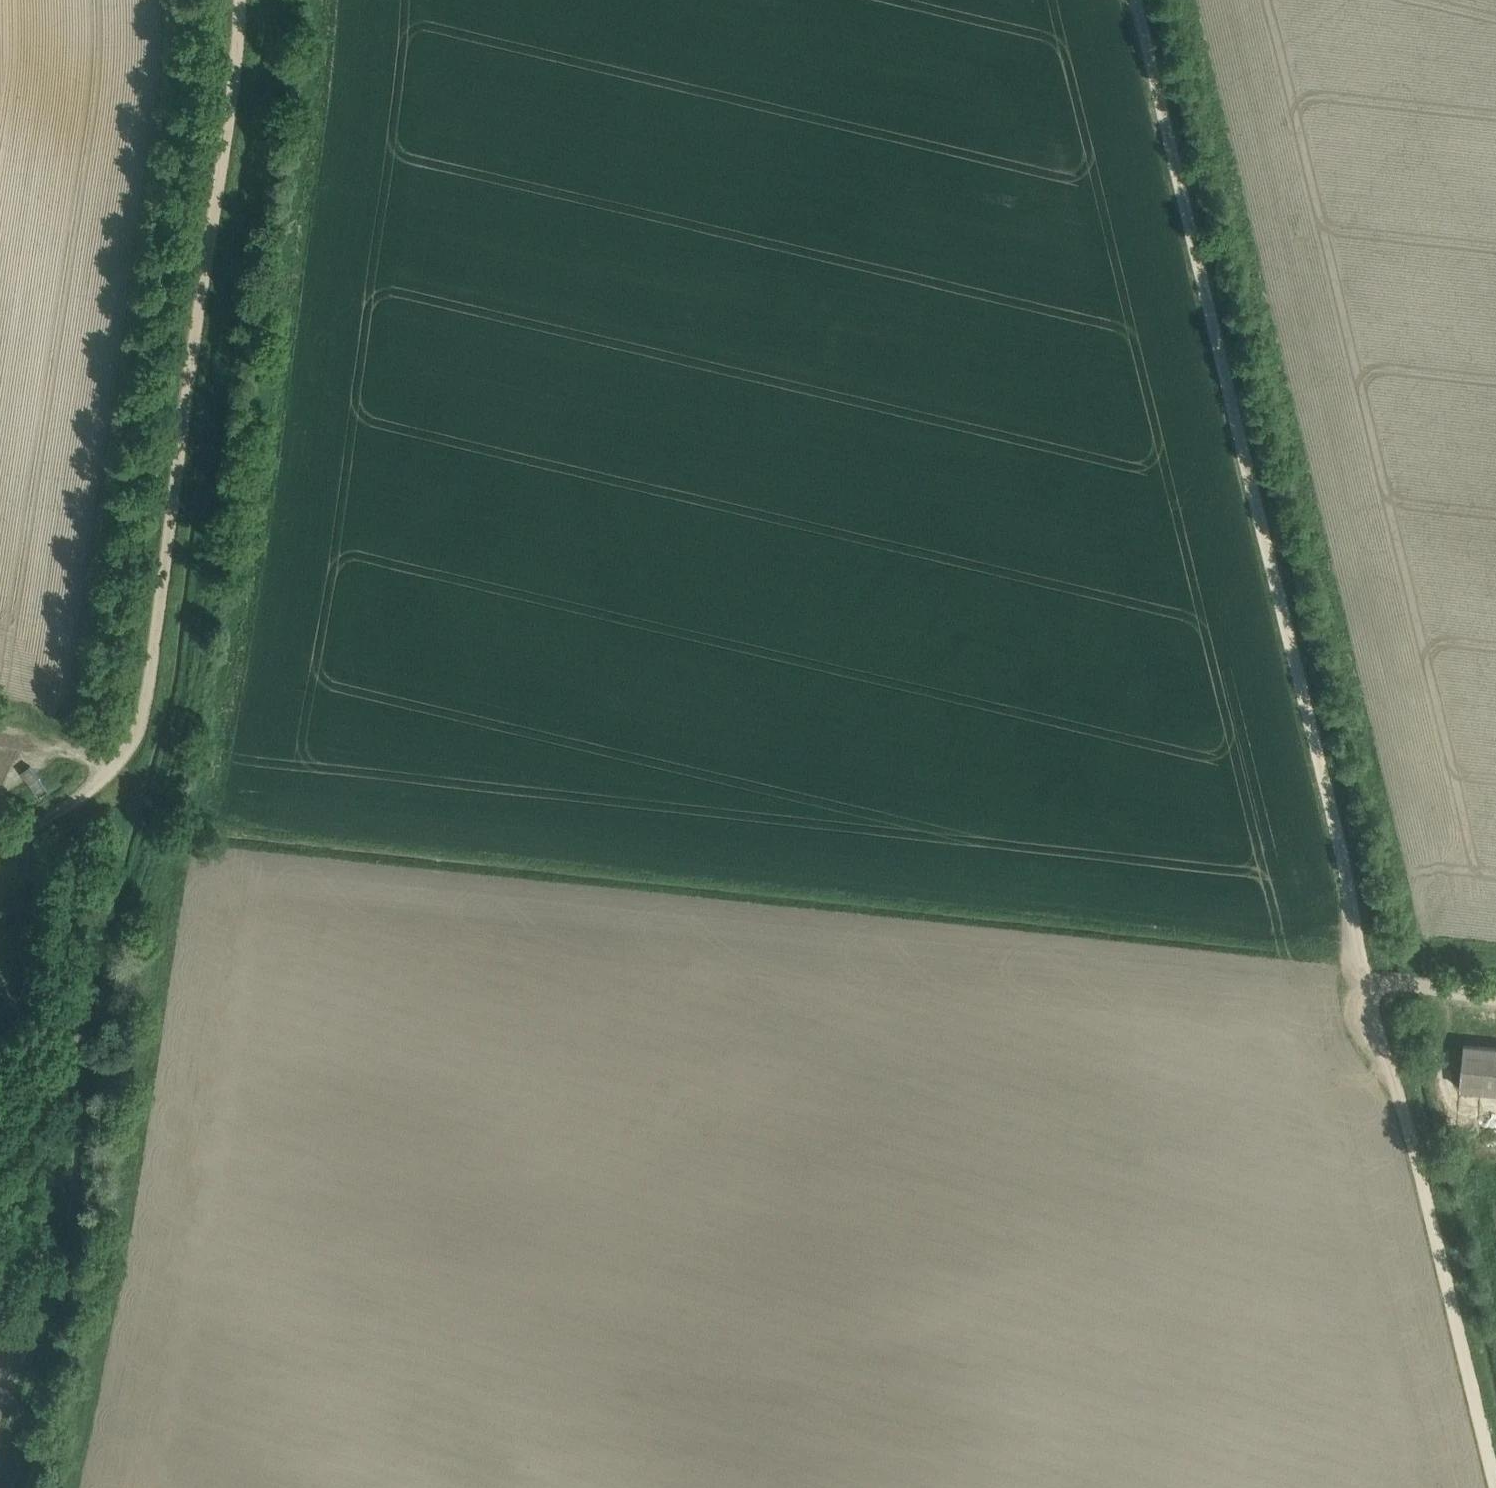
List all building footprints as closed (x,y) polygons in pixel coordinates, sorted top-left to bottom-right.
[(1464,1044),(1460,1087),(1495,1091),(1495,1047),(1464,1044)]
